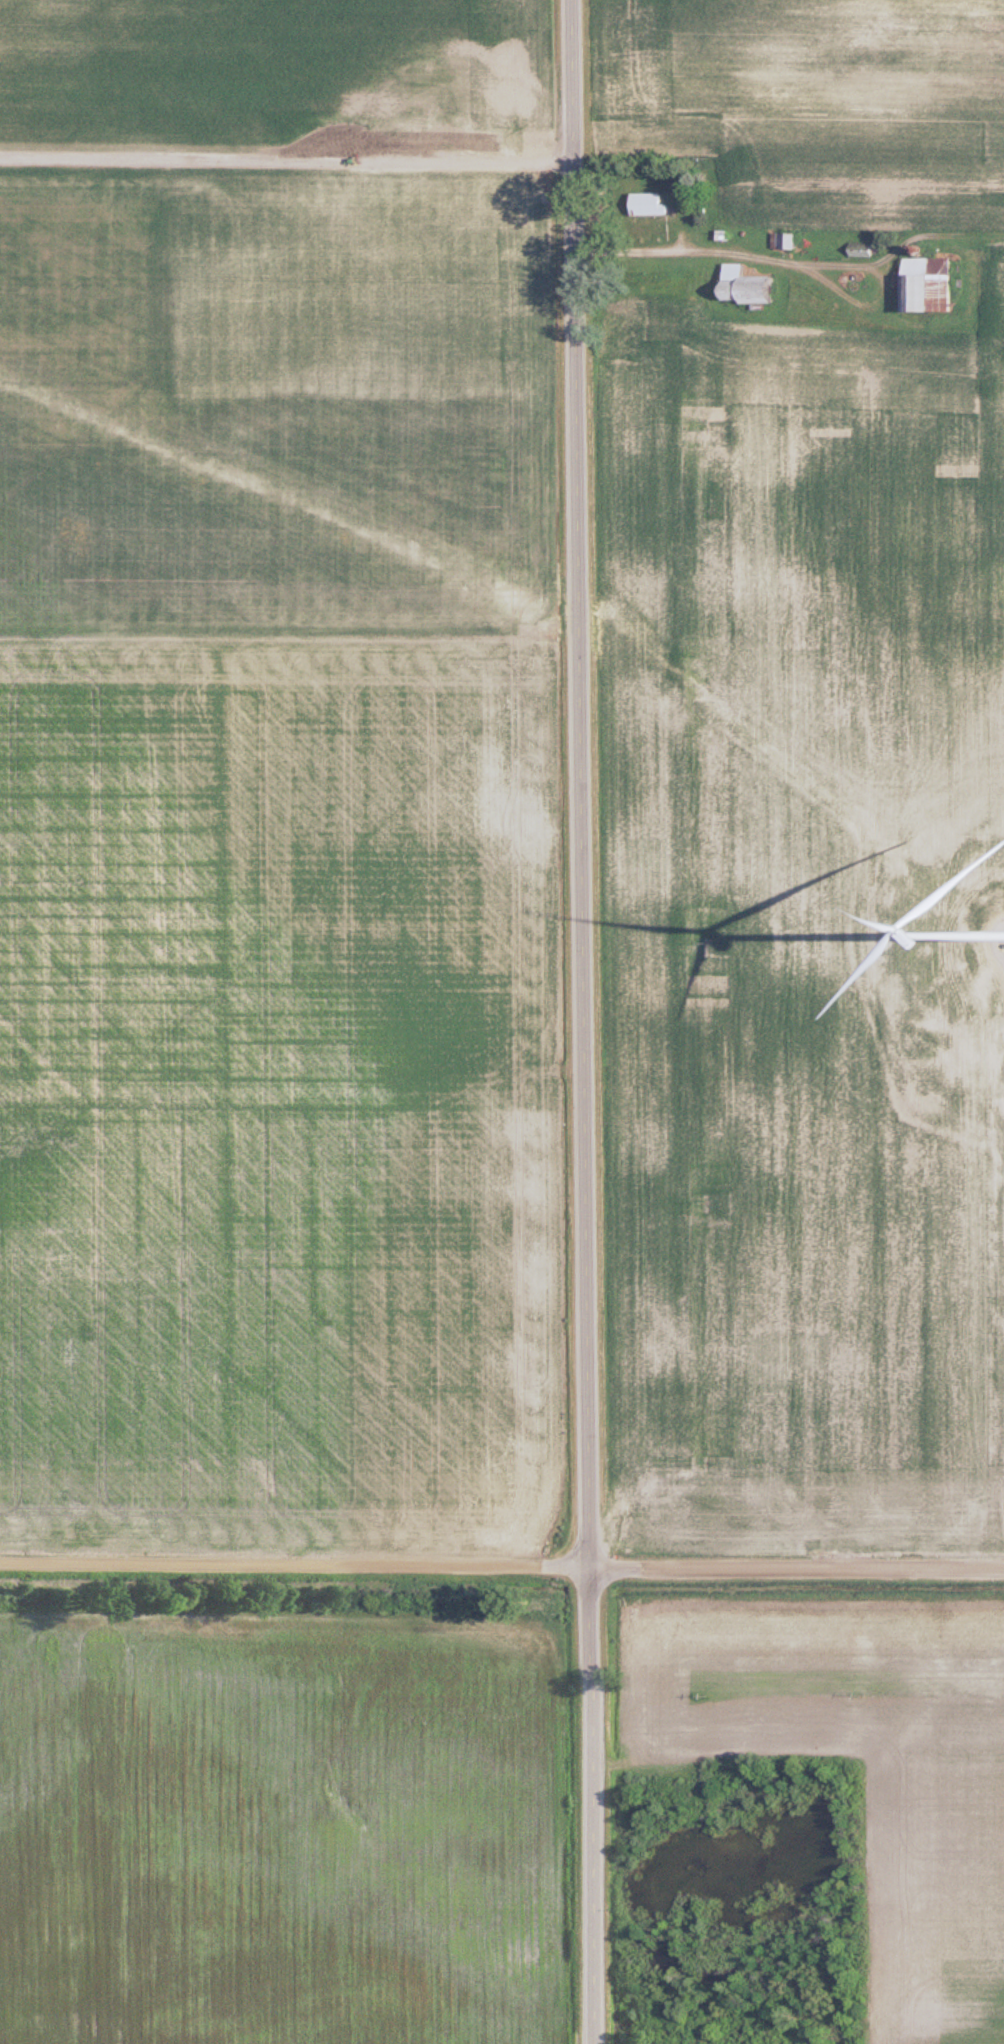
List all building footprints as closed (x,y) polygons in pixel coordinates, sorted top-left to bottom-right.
[(629,215),(668,215),(668,204),(661,204),(661,193),(629,193),(629,215)] [(794,233),(775,233),(775,249),(794,249),(794,233)] [(949,257),(899,257),(899,312),(949,312),(949,257)] [(741,276),(741,264),(720,264),(719,303),(770,303),(770,276),(741,276)]
